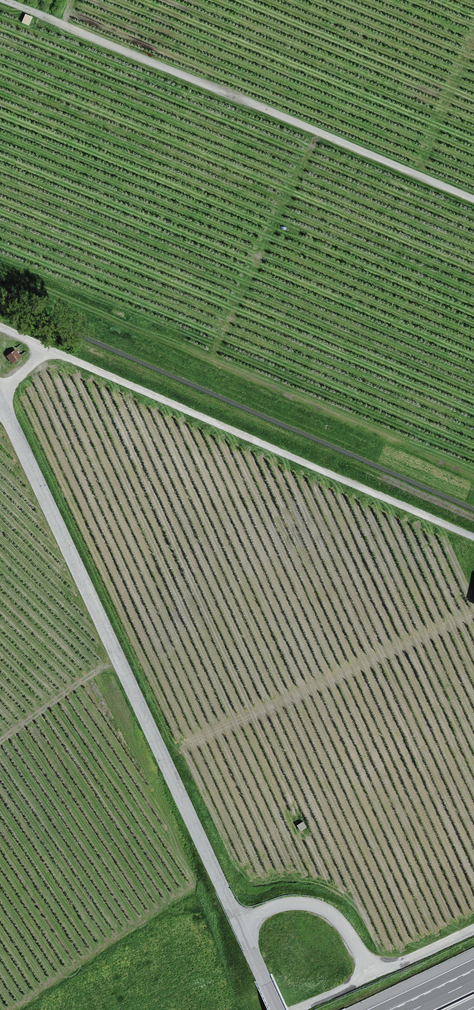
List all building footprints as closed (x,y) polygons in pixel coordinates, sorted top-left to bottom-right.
[(32,17),(26,15),(22,22),(28,25),(32,17)] [(20,357),(16,351),(8,356),(12,363),(20,357)] [(306,827),(303,822),(297,825),(301,830),(306,827)]
